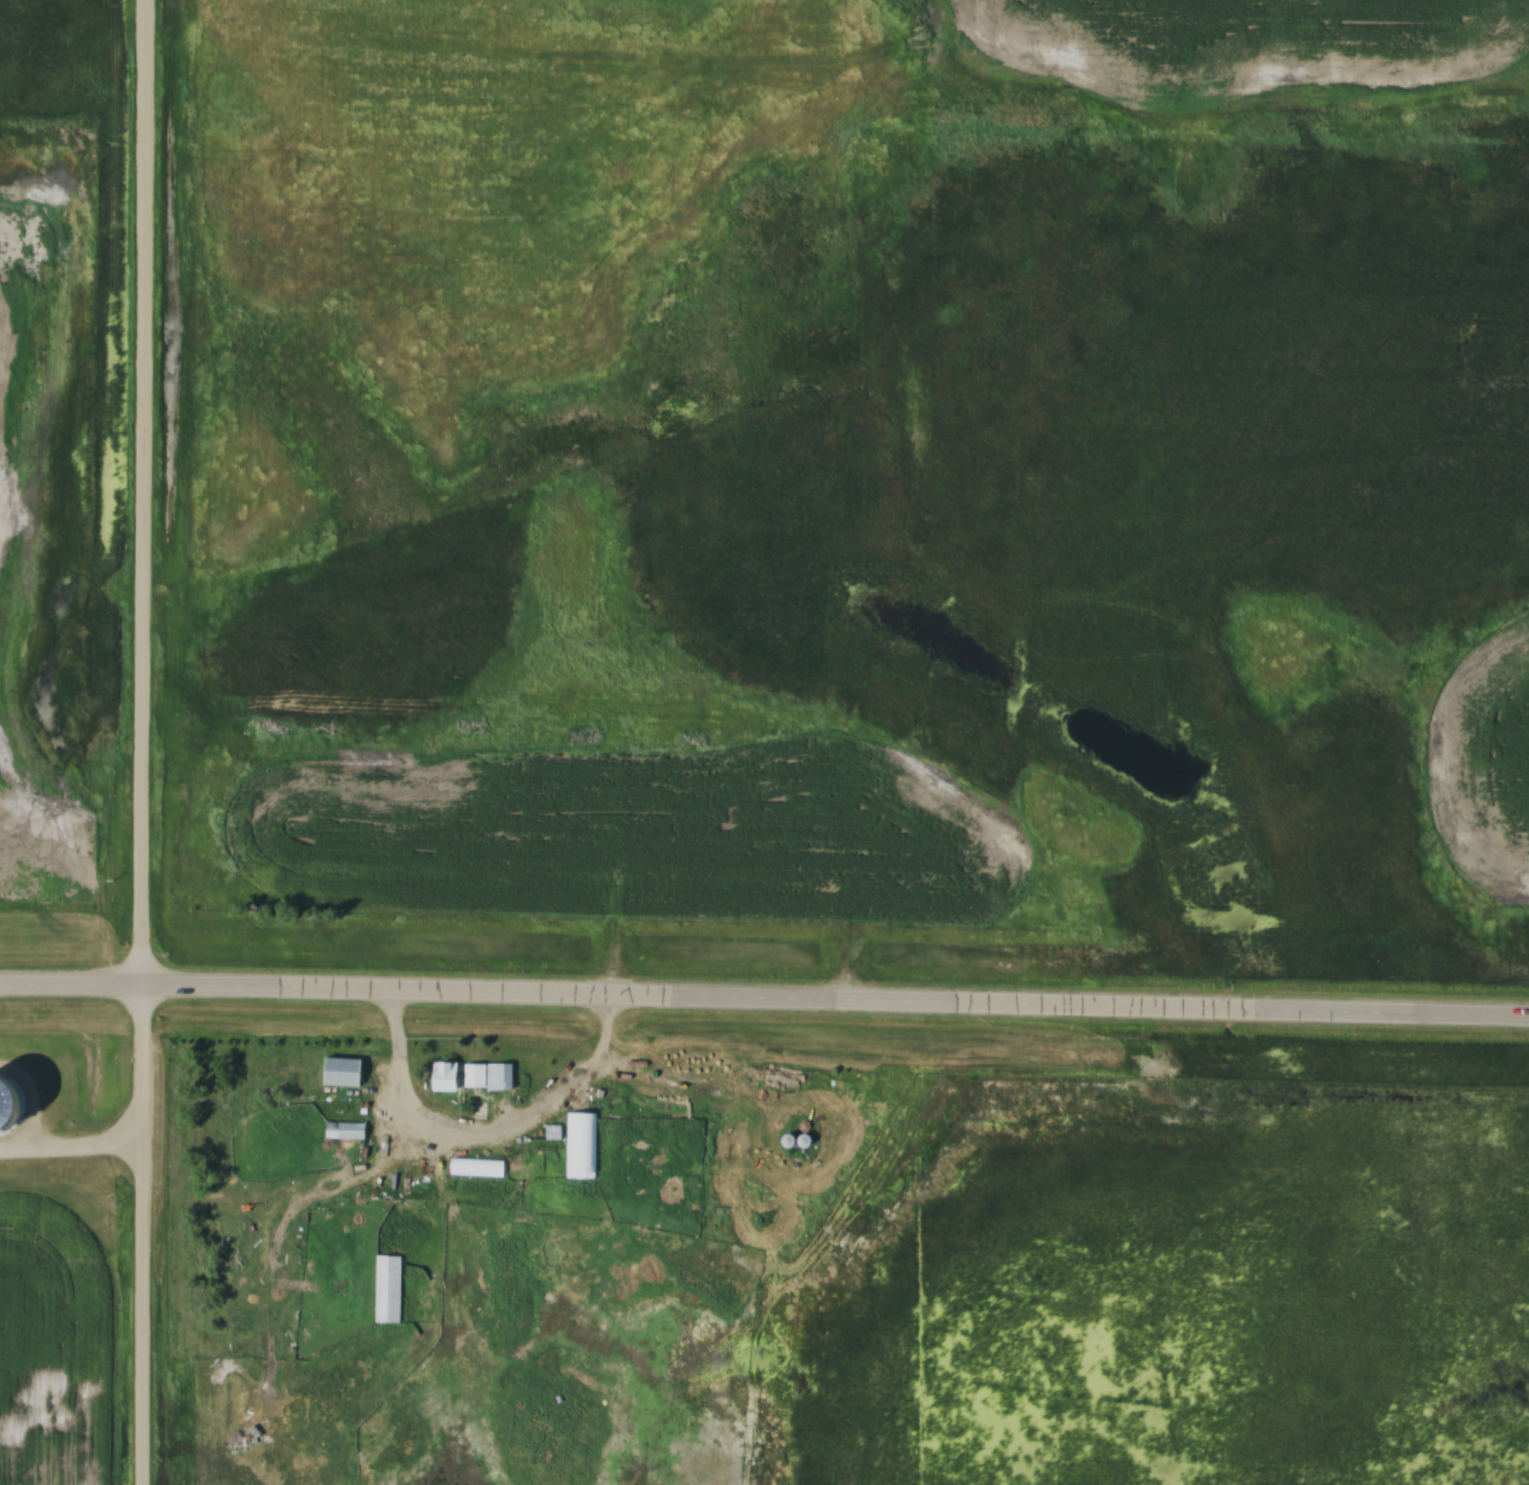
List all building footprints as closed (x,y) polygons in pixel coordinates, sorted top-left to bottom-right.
[(358,1059),(316,1059),(316,1086),(358,1086),(358,1059)] [(510,1090),(510,1064),(424,1063),(424,1089),(510,1090)] [(595,1118),(563,1118),(563,1180),(594,1180),(595,1118)] [(320,1139),(362,1139),(362,1122),(320,1122),(320,1139)] [(373,1257),(373,1324),(398,1324),(398,1257),(373,1257)] [(403,1355),(408,1359),(413,1352),(408,1348),(403,1355)]
